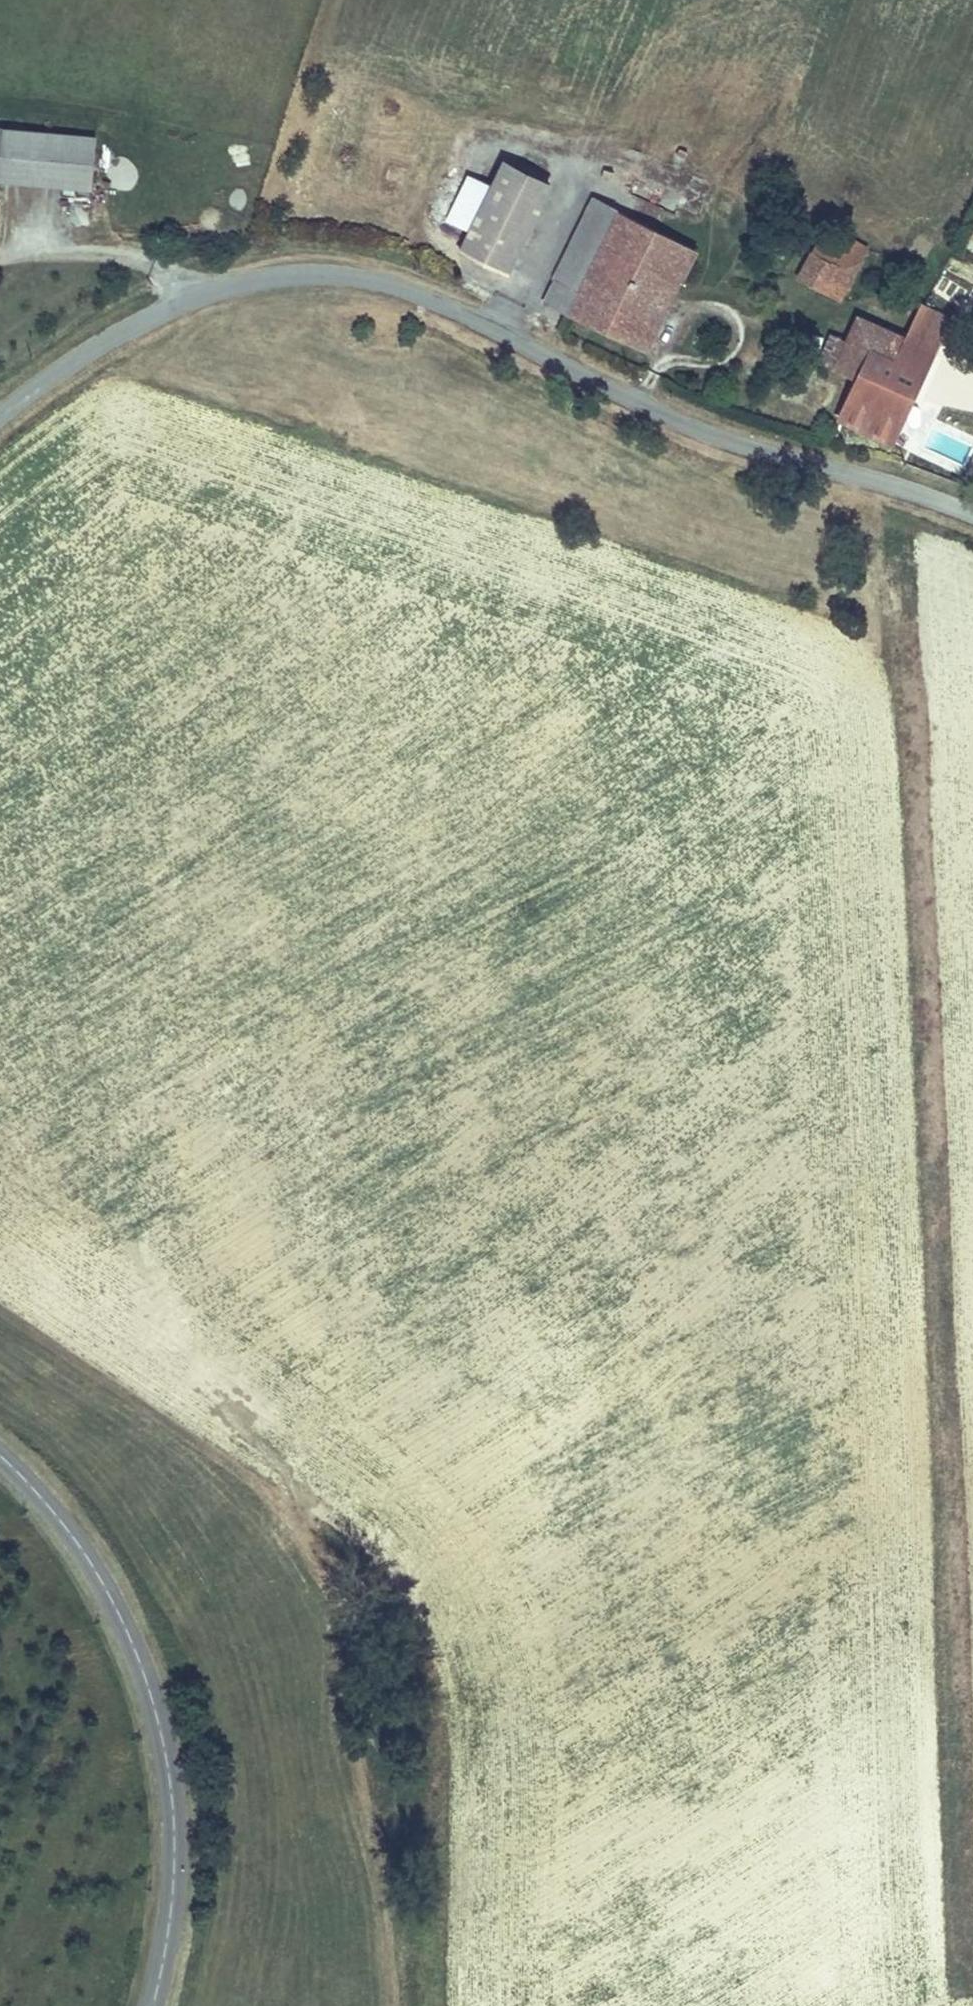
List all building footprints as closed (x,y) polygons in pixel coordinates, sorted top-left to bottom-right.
[(19,125),(0,123),(0,241),(14,242),(17,178),(52,181),(57,129),(19,125)] [(111,134),(57,129),(52,181),(106,185),(111,134)] [(484,230),(474,251),(522,273),(564,184),(517,162),(506,183),(484,230)] [(484,230),(506,183),(481,171),(459,218),(484,230)] [(591,313),(640,214),(606,197),(557,296),(591,313)] [(706,246),(640,214),(591,313),(657,345),(671,316),(645,303),(667,259),(693,271),(706,246)] [(869,262),(876,248),(851,235),(844,252),(848,253),(869,262)] [(819,253),(804,280),(848,304),(871,263),(869,262),(848,253),(844,252),(825,243),(819,253)] [(671,316),(693,271),(667,259),(645,303),(671,316)] [(915,364),(926,341),(874,319),(864,339),(853,367),(852,368),(873,377),(879,381),(892,354),(915,364)] [(864,339),(846,330),(836,358),(853,367),(864,339)] [(873,377),(854,418),(902,437),(945,350),(926,341),(915,364),(892,354),(879,381),(873,377)]
